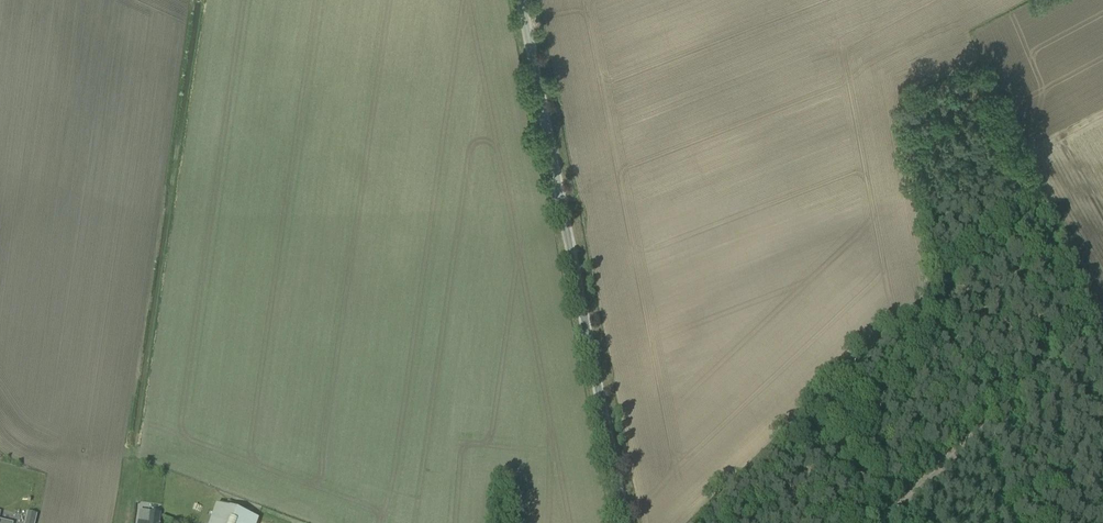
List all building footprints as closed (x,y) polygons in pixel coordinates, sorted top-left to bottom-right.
[(147,510),(148,502),(140,501),(139,509),(147,510)] [(259,519),(217,504),(210,522),(257,522),(259,519)] [(159,522),(160,513),(140,511),(138,522),(159,522)] [(23,522),(34,522),(36,514),(26,512),(23,522)]
